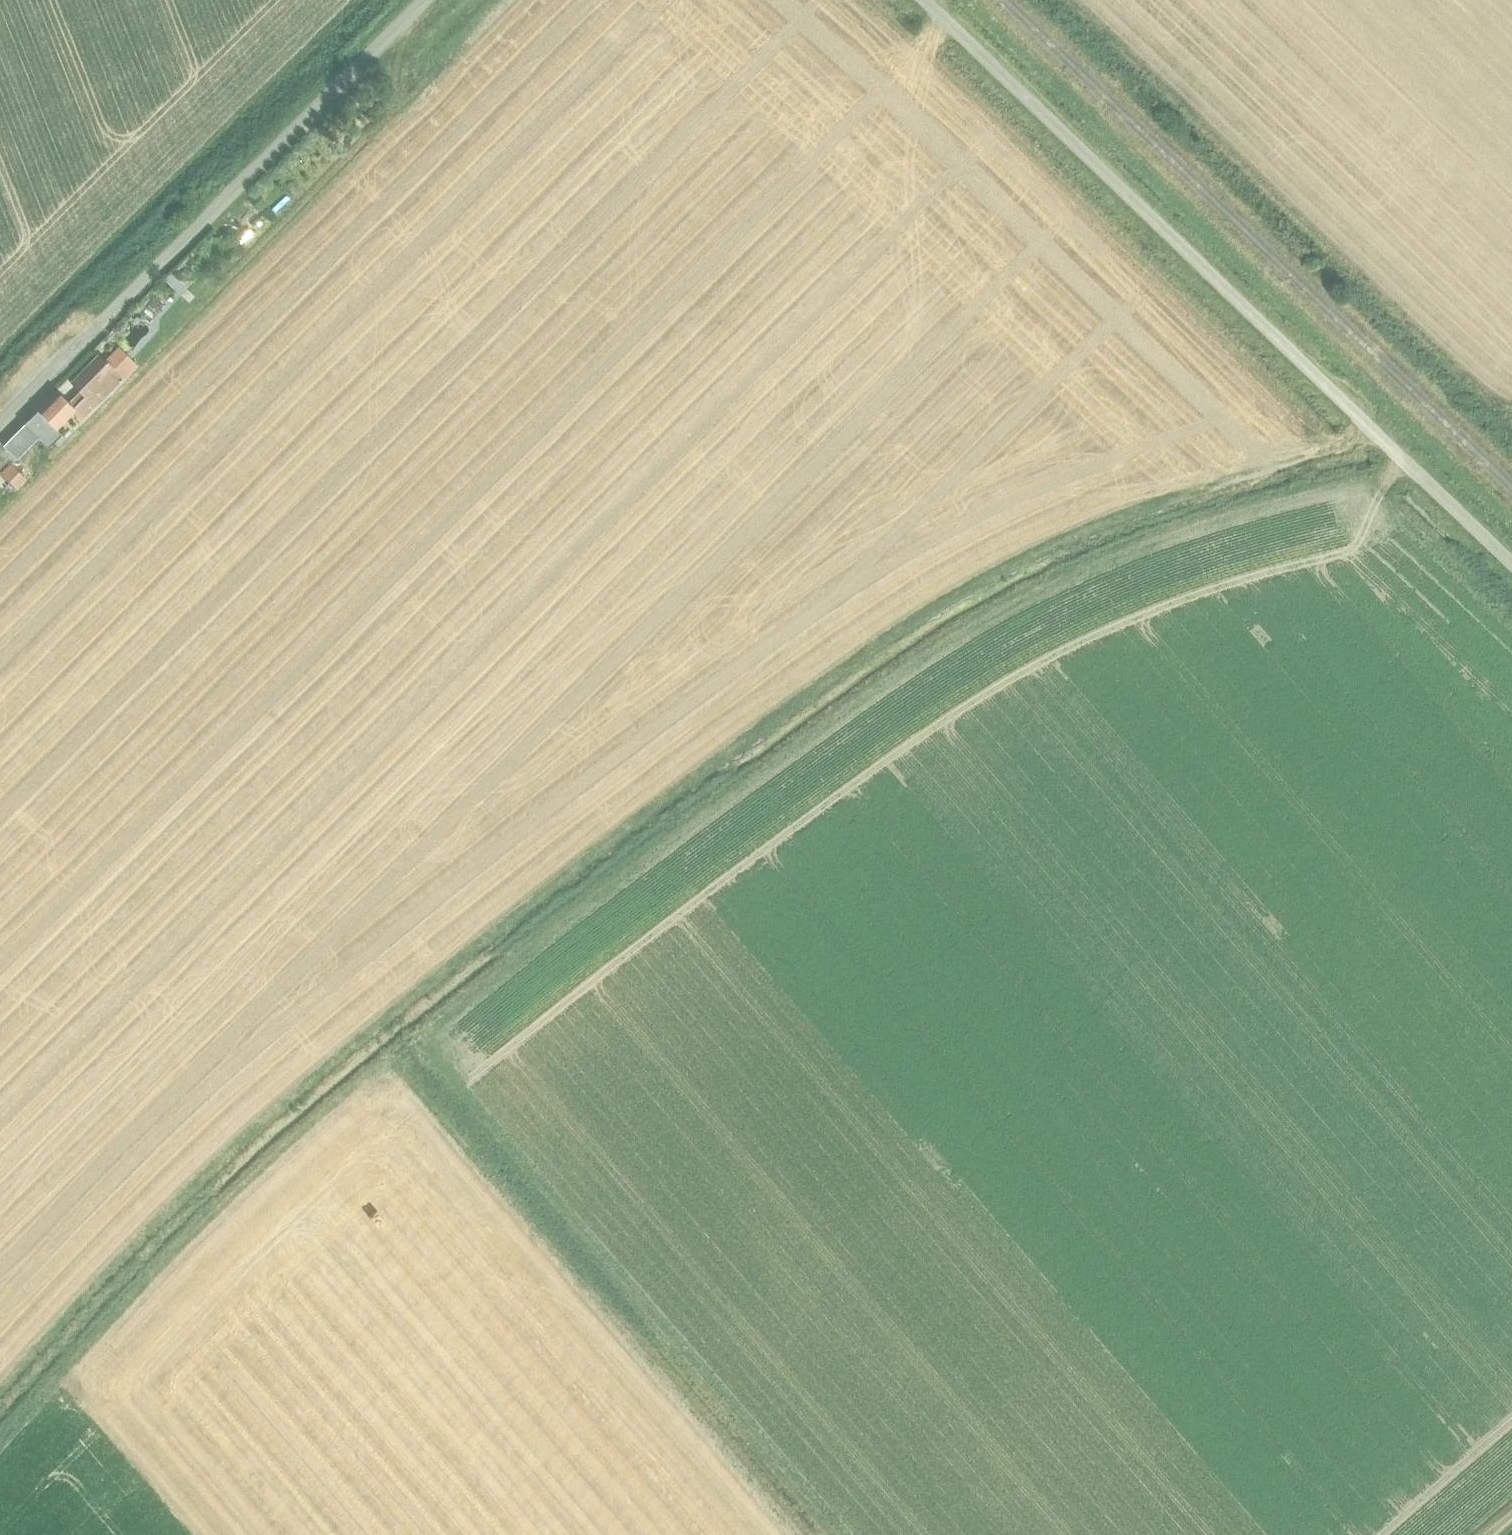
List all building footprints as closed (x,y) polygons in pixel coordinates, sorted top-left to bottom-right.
[(127,376),(143,365),(127,342),(111,353),(127,376)] [(58,391),(25,424),(38,437),(39,438),(39,439),(48,447),(61,433),(55,428),(71,412),(79,421),(123,377),(100,354),(71,383),(84,396),(78,403),(74,399),(70,403),(58,391)] [(25,424),(4,445),(17,458),(38,437),(25,424)] [(25,478),(11,463),(1,473),(15,488),(25,478)]
